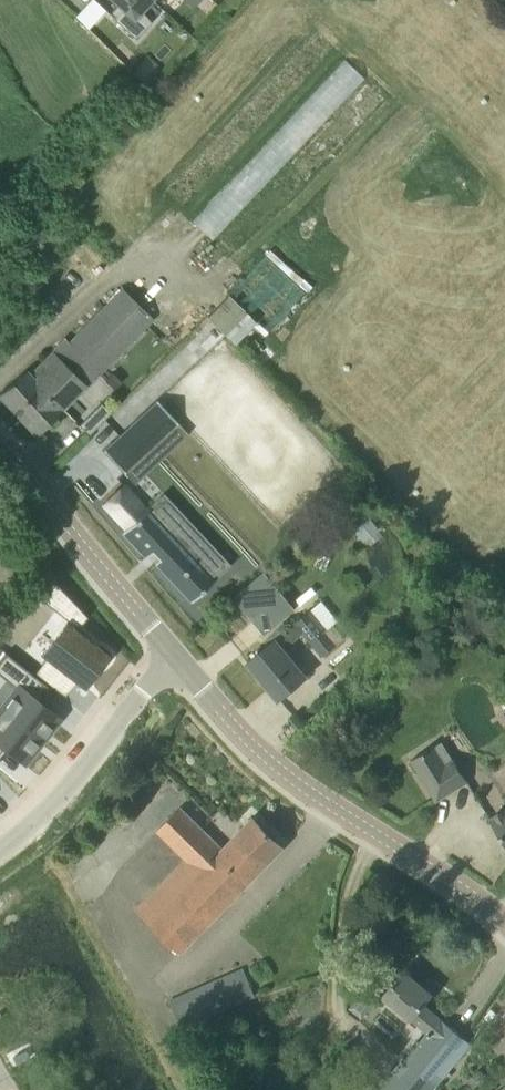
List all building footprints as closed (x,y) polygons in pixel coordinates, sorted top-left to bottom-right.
[(76,16),(89,28),(106,10),(95,0),(91,0),(76,16)] [(136,39),(152,22),(141,9),(150,0),(115,0),(123,8),(115,17),(110,13),(109,14),(136,39)] [(346,56),(195,218),(216,237),(366,75),(346,56)] [(280,267),(268,258),(265,255),(228,294),(268,332),(306,291),(280,267)] [(65,339),(53,351),(87,385),(137,334),(153,318),(124,289),(70,343),(65,339)] [(53,351),(30,374),(26,370),(0,393),(0,395),(37,435),(87,385),(53,351)] [(127,472),(183,425),(163,402),(107,449),(127,472)] [(189,556),(169,532),(181,522),(161,498),(147,510),(126,484),(104,503),(125,528),(121,531),(144,558),(151,552),(156,557),(151,561),(185,602),(223,571),(201,546),(189,556)] [(52,574),(36,595),(68,620),(43,653),(47,657),(75,679),(84,686),(109,655),(77,630),(88,616),(52,574)] [(259,576),(228,601),(259,639),(290,613),(259,576)] [(248,662),(279,699),(306,677),(283,649),(303,632),(323,656),(345,638),(334,625),(326,631),(310,611),(296,622),(296,623),(276,640),(275,639),(248,662)] [(26,674),(0,707),(42,740),(60,717),(39,702),(48,691),(26,674)] [(0,707),(0,752),(4,747),(24,762),(42,740),(0,707)] [(468,782),(453,758),(445,763),(434,745),(411,760),(437,800),(444,796),(445,796),(468,782)] [(181,952),(284,847),(253,817),(223,848),(180,806),(157,830),(187,859),(137,910),(181,952)] [(504,842),(504,810),(490,819),(504,842)] [(182,1028),(255,998),(242,966),(169,997),(182,1028)] [(429,1032),(439,1019),(422,1005),(432,994),(404,971),(384,995),(411,1018),(412,1018),(429,1032)] [(371,1089),(432,1089),(471,1043),(440,1018),(439,1019),(429,1032),(384,1085),(379,1081),(371,1089)]
